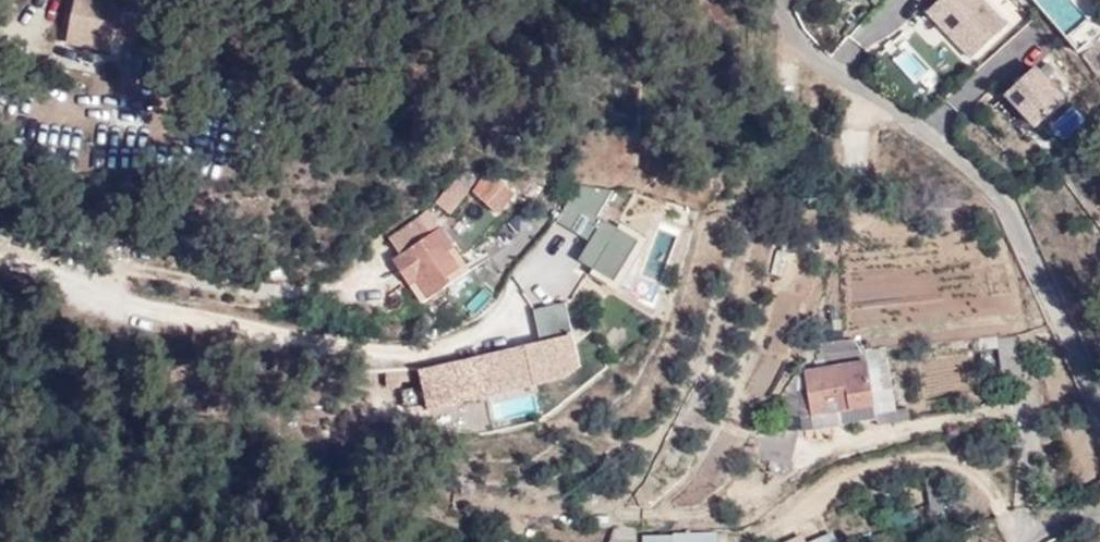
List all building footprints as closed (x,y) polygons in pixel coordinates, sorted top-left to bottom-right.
[(162,8),(136,0),(112,0),(97,49),(140,62),(144,46),(164,52),(171,30),(157,27),(162,8)] [(968,57),(1007,25),(987,0),(922,0),(968,57)] [(1085,16),(1072,0),(1036,0),(1064,33),(1085,16)] [(1099,30),(1099,26),(1091,14),(1067,34),(1078,48),(1099,30)] [(1035,123),(1068,93),(1036,59),(1003,89),(1035,123)] [(518,210),(505,197),(483,221),(496,232),(518,210)] [(581,261),(620,276),(638,232),(598,216),(581,261)] [(388,235),(396,248),(424,232),(417,219),(388,235)] [(653,224),(641,276),(660,280),(672,229),(653,224)] [(440,257),(451,274),(480,255),(469,237),(440,257)] [(480,255),(451,274),(443,280),(475,323),(521,286),(491,247),(480,255)] [(533,305),(537,332),(571,327),(567,300),(533,305)] [(575,331),(417,363),(427,411),(532,390),(530,381),(583,371),(575,331)] [(854,421),(842,359),(779,370),(789,432),(854,421)] [(876,407),(892,406),(891,386),(874,387),(876,407)] [(534,387),(490,391),(492,416),(536,412),(534,387)] [(644,518),(644,523),(610,520),(607,541),(679,541),(682,523),(644,518)] [(784,541),(837,541),(833,528),(784,541)]
